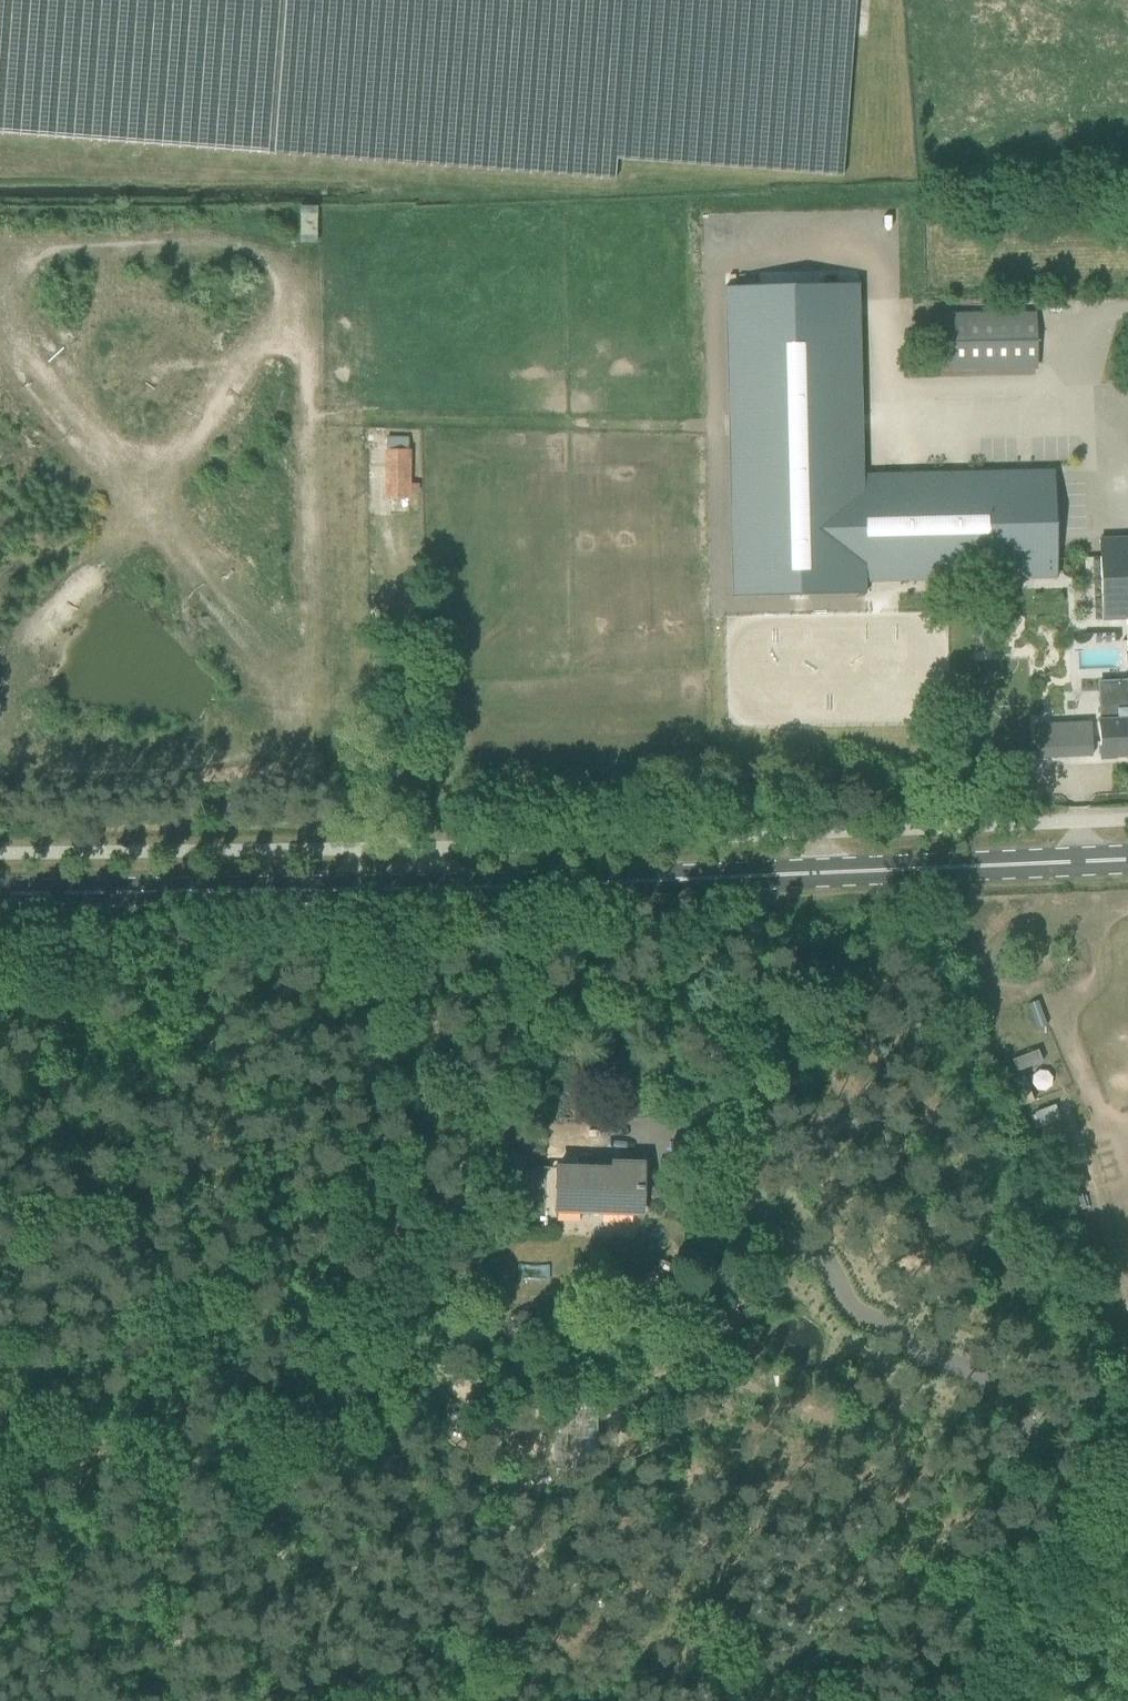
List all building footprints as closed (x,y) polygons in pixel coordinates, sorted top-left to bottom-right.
[(616,179),(617,159),(745,168),(843,175),(853,36),(855,14),(856,0),(0,0),(0,133),(616,179)] [(298,204),(297,241),(315,241),(316,205),(298,204)] [(1034,575),(1057,575),(1054,472),(987,474),(987,482),(864,484),(859,283),(726,286),(733,596),(866,593),(866,575),(989,572),(989,576),(1012,576),(1011,563),(1034,562),(1034,575)] [(944,313),(944,371),(1038,369),(1037,312),(944,313)] [(387,446),(387,437),(387,431),(367,431),(367,446),(387,446)] [(411,450),(409,450),(409,437),(387,437),(387,446),(387,449),(386,449),(385,499),(410,499),(411,450)] [(1100,539),(1103,619),(1127,618),(1127,651),(1127,538),(1100,539)] [(1100,721),(1101,756),(1127,755),(1127,680),(1100,681),(1102,721),(1100,721)] [(1035,756),(1092,754),(1090,721),(1089,721),(1090,723),(1059,724),(1059,722),(1034,723),(1035,756)] [(1060,1120),(1054,1104),(1035,1111),(1041,1127),(1060,1120)] [(557,1166),(556,1209),(641,1212),(643,1162),(612,1161),(612,1167),(557,1166)] [(1082,1167),(1062,1176),(1069,1194),(1090,1186),(1082,1167)]
